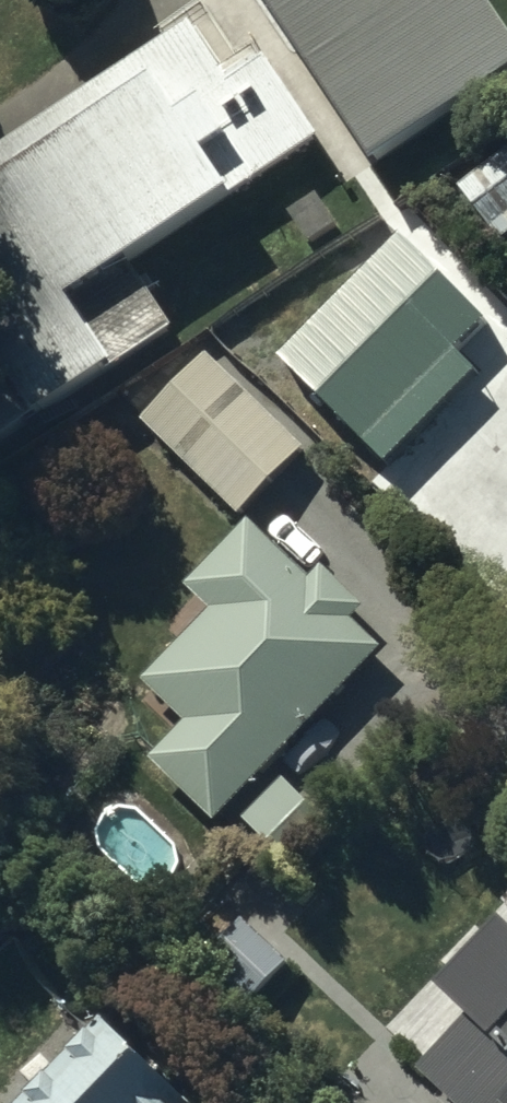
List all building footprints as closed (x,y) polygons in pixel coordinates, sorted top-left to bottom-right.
[(377,172),(506,82),(506,42),(478,0),(258,0),(377,172)] [(34,439),(176,344),(135,282),(327,152),(264,60),(229,83),(196,35),(0,168),(0,389),(34,439)] [(466,191),(504,244),(506,242),(506,162),(466,191)] [(488,330),(402,247),(284,370),(391,473),(478,383),(456,363),(488,330)] [(301,459),(207,370),(148,431),(242,520),(301,459)] [(252,540),(198,596),(222,619),(153,691),(198,733),(163,770),(217,822),(374,659),(345,631),(357,618),(322,584),(311,596),(252,540)] [(284,791),(246,829),(283,865),(321,826),(284,791)] [(288,970),(242,926),(202,968),(249,1012),(288,970)] [(503,934),(439,1000),(476,1035),(431,1081),(454,1102),(506,1102),(506,938),(503,934)] [(118,1030),(46,1102),(193,1102),(118,1030)]
